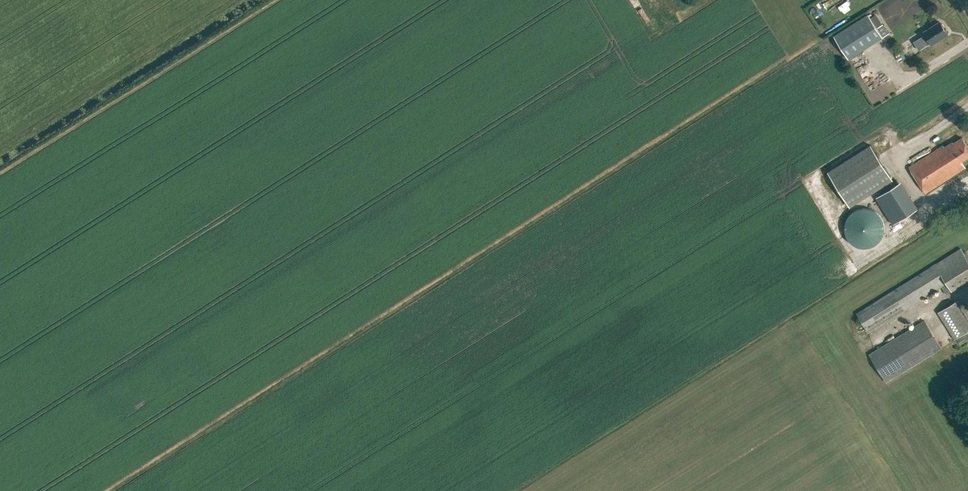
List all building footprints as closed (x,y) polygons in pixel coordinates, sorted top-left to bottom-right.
[(878,29),(868,14),(834,36),(849,58),(883,37),(883,36),(888,32),(884,25),(878,29)] [(932,44),(948,34),(940,21),(924,31),(926,34),(914,41),(919,50),(931,42),(932,44)] [(962,137),(954,143),(952,141),(924,159),(910,168),(926,193),(966,167),(962,161),(967,157),(967,146),(965,141),(965,142),(962,137)] [(829,171),(851,207),(893,180),(871,145),(829,171)] [(910,182),(881,195),(894,224),(922,211),(910,182)] [(845,225),(844,228),(845,231),(846,235),(848,239),(850,242),(853,244),(858,247),(861,248),(864,248),(868,248),(871,247),(876,244),(879,242),(881,239),(883,235),(884,231),(884,228),(884,225),(883,221),(881,217),(879,214),(876,212),(871,209),(868,208),(864,208),(861,208),(858,209),(853,212),(850,214),(848,217),(846,221),(845,225)] [(967,281),(967,260),(961,248),(856,313),(868,332),(942,286),(947,294),(952,291),(967,281)] [(967,333),(967,314),(962,301),(941,310),(954,339),(967,333)] [(885,381),(941,347),(923,319),(868,353),(885,381)]
